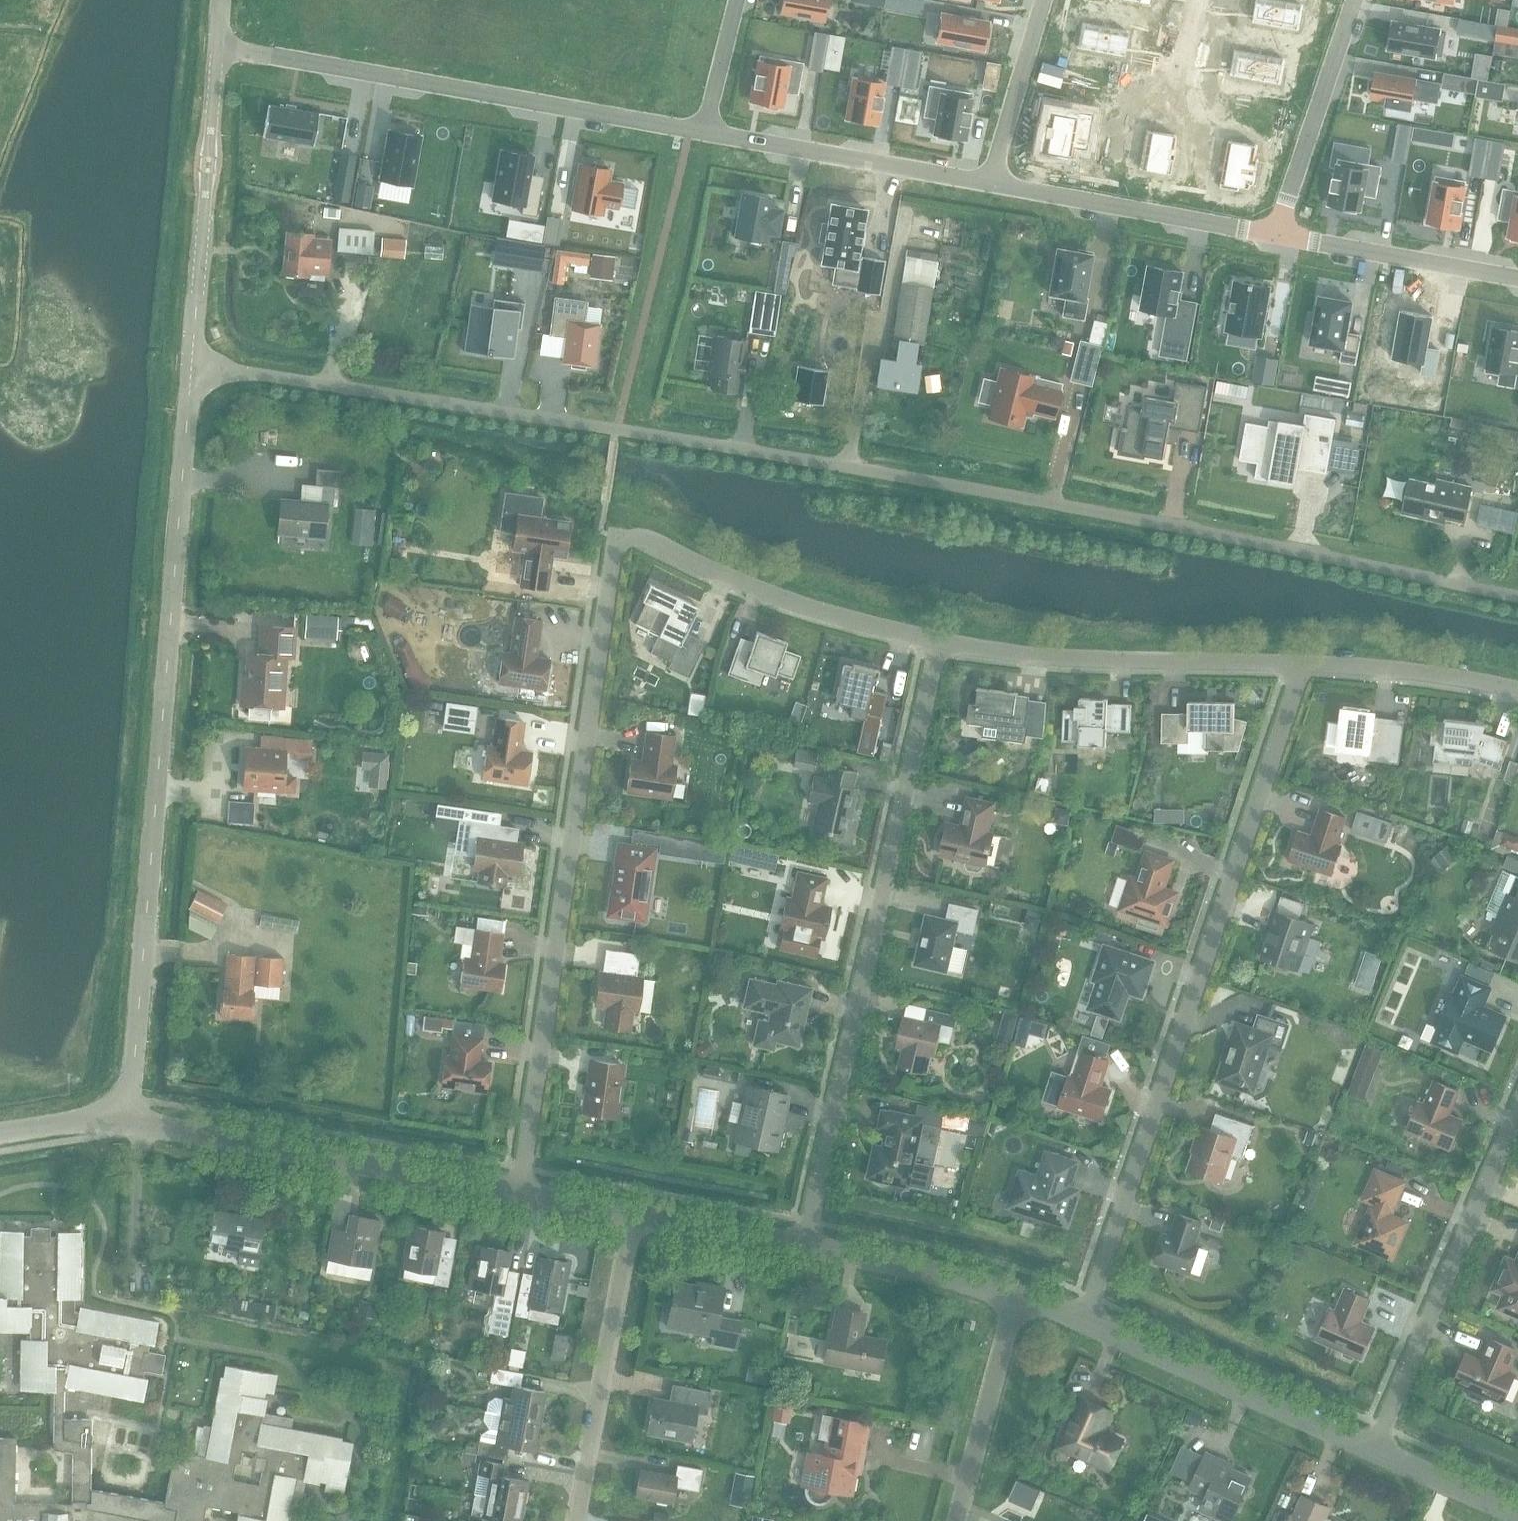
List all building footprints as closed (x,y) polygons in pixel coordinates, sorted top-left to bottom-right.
[(780,11),(823,19),(826,0),(783,0),(780,11)] [(1252,22),(1299,30),(1303,4),(1278,0),(1256,0),(1252,22)] [(941,14),(936,40),(983,48),(987,22),(941,14)] [(1082,22),(1077,48),(1123,57),(1128,31),(1082,22)] [(1393,22),(1389,48),(1435,56),(1435,54),(1442,55),(1446,33),(1439,32),(1440,30),(1393,22)] [(1161,24),(1159,36),(1182,40),(1184,28),(1161,24)] [(1494,52),(1505,54),(1507,42),(1517,44),(1517,29),(1498,26),(1494,52)] [(1234,49),(1229,75),(1280,84),(1285,58),(1234,49)] [(751,97),(750,100),(762,103),(765,103),(764,107),(778,109),(778,105),(781,106),(783,91),(796,93),(802,63),(759,56),(756,74),(755,73),(751,97)] [(1110,72),(1106,96),(1118,98),(1122,75),(1110,72)] [(1371,81),(1369,87),(1373,90),(1372,98),(1387,101),(1386,104),(1410,108),(1412,99),(1436,103),(1437,96),(1439,84),(1376,73),(1375,79),(1371,81)] [(1473,92),(1476,79),(1467,77),(1464,91),(1473,92)] [(853,78),(846,118),(864,121),(877,123),(877,119),(881,96),(880,96),(882,84),(853,78)] [(1479,79),(1476,95),(1503,100),(1506,83),(1479,79)] [(929,86),(923,116),(936,118),(934,133),(936,134),(936,138),(949,140),(950,136),(952,136),(965,138),(965,135),(969,112),(968,111),(971,93),(929,86)] [(1188,86),(1183,110),(1195,112),(1200,88),(1188,86)] [(1203,89),(1199,113),(1211,115),(1215,91),(1203,89)] [(268,104),(263,136),(314,144),(319,113),(268,104)] [(1040,148),(1040,151),(1052,153),(1055,154),(1054,158),(1067,160),(1068,156),(1071,157),(1072,146),(1085,149),(1091,114),(1049,107),(1046,125),(1044,124),(1040,148)] [(388,130),(380,179),(411,185),(420,136),(388,130)] [(1146,130),(1139,169),(1158,172),(1170,174),(1171,171),(1175,147),(1173,147),(1176,135),(1146,130)] [(1228,140),(1220,188),(1239,191),(1240,187),(1250,189),(1251,184),(1254,185),(1258,158),(1255,158),(1258,145),(1228,140)] [(501,150),(492,199),(522,205),(521,213),(536,216),(541,188),(527,186),(532,156),(501,150)] [(340,152),(331,199),(347,202),(356,155),(340,152)] [(1333,175),(1327,202),(1343,205),(1342,208),(1355,210),(1356,206),(1359,207),(1361,192),(1375,195),(1380,166),(1337,158),(1334,175),(1333,175)] [(575,188),(572,209),(602,214),(603,205),(617,207),(622,183),(607,181),(609,169),(607,169),(606,165),(596,163),(593,167),(579,164),(577,176),(576,176),(575,177),(577,178),(576,186),(574,186),(574,187),(575,188)] [(1436,176),(1428,221),(1446,225),(1459,227),(1459,223),(1464,200),(1462,200),(1465,181),(1436,176)] [(1498,218),(1512,220),(1509,235),(1512,236),(1511,238),(1517,240),(1517,191),(1504,188),(1498,218)] [(770,207),(772,198),(742,193),(734,235),(764,240),(766,231),(776,233),(781,209),(770,207)] [(820,221),(816,241),(823,243),(820,261),(835,263),(832,281),(857,284),(857,290),(878,292),(883,258),(862,255),(861,258),(857,257),(865,208),(830,203),(827,222),(820,221)] [(565,232),(567,205),(550,204),(549,231),(565,232)] [(336,250),(372,254),(374,231),(338,228),(336,250)] [(309,272),(326,274),(329,240),(312,238),(312,234),(287,232),(283,273),(308,275),(309,272)] [(380,254),(404,256),(406,238),(382,236),(380,254)] [(496,238),(494,249),(514,253),(512,266),(539,271),(544,245),(496,238)] [(1086,298),(1082,298),(1090,255),(1056,249),(1049,293),(1066,296),(1063,315),(1082,319),(1086,298)] [(588,255),(555,251),(552,284),(562,286),(564,263),(587,266),(588,255)] [(613,257),(593,254),(591,275),(611,277),(613,257)] [(1185,270),(1152,264),(1144,307),(1171,311),(1168,329),(1181,331),(1178,355),(1190,357),(1198,301),(1179,297),(1185,270)] [(918,345),(923,346),(933,286),(903,281),(893,340),(899,341),(896,359),(883,357),(878,383),(914,389),(919,363),(915,362),(918,345)] [(1228,290),(1225,308),(1230,309),(1227,330),(1261,335),(1270,287),(1235,281),(1233,291),(1228,290)] [(755,291),(752,311),(776,314),(779,295),(755,291)] [(1320,296),(1311,343),(1344,349),(1342,360),(1355,363),(1360,335),(1347,333),(1352,302),(1320,296)] [(585,365),(594,366),(599,324),(584,322),(586,302),(555,297),(550,335),(565,337),(562,362),(571,363),(571,367),(584,369),(585,365)] [(470,303),(465,335),(477,337),(474,352),(504,356),(505,348),(514,349),(517,329),(521,329),(524,303),(493,298),(492,306),(470,303)] [(1401,311),(1393,358),(1423,363),(1421,373),(1435,375),(1439,350),(1427,348),(1433,316),(1401,311)] [(1094,320),(1089,340),(1101,343),(1106,323),(1094,320)] [(1486,371),(1516,376),(1517,366),(1517,335),(1512,334),(1513,330),(1494,327),(1486,371)] [(708,372),(713,373),(711,387),(737,391),(740,373),(741,374),(743,360),(742,360),(745,341),(713,336),(708,372)] [(1070,379),(1090,384),(1099,346),(1080,341),(1070,379)] [(1257,356),(1253,380),(1273,384),(1277,360),(1257,356)] [(797,365),(791,399),(819,403),(826,370),(797,365)] [(986,378),(982,394),(993,397),(988,416),(999,419),(1021,425),(1025,409),(1053,416),(1060,391),(1059,390),(1061,384),(1033,377),(1033,376),(1012,371),(1000,368),(997,380),(986,378)] [(1199,432),(1207,386),(1176,380),(1173,401),(1145,396),(1143,407),(1128,405),(1123,432),(1119,431),(1116,447),(1120,447),(1119,452),(1143,456),(1144,454),(1164,458),(1169,426),(1199,432)] [(1295,481),(1300,453),(1329,458),(1336,418),(1305,413),(1303,425),(1269,419),(1268,425),(1246,421),(1240,455),(1258,459),(1255,474),(1295,481)] [(1517,445),(1517,430),(1457,416),(1455,424),(1500,435),(1499,440),(1517,445)] [(1472,478),(1486,481),(1490,465),(1476,462),(1472,478)] [(334,485),(339,486),(340,470),(317,468),(316,484),(322,484),(321,504),(281,500),(278,532),(324,536),(327,505),(332,506),(334,485)] [(1439,479),(1437,485),(1411,479),(1404,512),(1439,520),(1440,516),(1464,522),(1472,487),(1439,479)] [(552,555),(564,557),(569,521),(539,517),(542,498),(505,492),(499,530),(515,532),(512,549),(524,551),(519,585),(547,589),(552,555)] [(369,545),(372,510),(356,509),(353,543),(369,545)] [(395,583),(386,595),(402,609),(412,597),(395,583)] [(697,608),(698,608),(698,607),(649,583),(648,585),(649,585),(641,600),(652,606),(643,626),(635,622),(634,623),(658,635),(650,652),(670,662),(667,667),(688,677),(700,653),(688,647),(684,636),(697,608)] [(345,607),(309,604),(308,624),(343,626),(345,607)] [(549,658),(536,656),(541,620),(514,616),(509,653),(502,652),(498,683),(545,690),(549,658)] [(396,626),(407,658),(421,653),(410,621),(396,626)] [(262,625),(260,653),(249,653),(247,676),(243,676),(241,704),(253,705),(253,709),(256,712),(266,713),(270,710),(271,687),(281,687),(284,684),(285,674),(281,670),(282,656),(292,657),(294,628),(262,625)] [(792,678),(800,655),(784,649),(787,642),(756,631),(756,632),(749,652),(736,647),(727,674),(758,685),(763,672),(774,676),(775,673),(792,678)] [(876,677),(878,669),(852,664),(851,666),(843,664),(834,702),(852,706),(849,715),(864,718),(865,715),(880,718),(886,693),(872,690),(875,677),(876,677)] [(692,700),(707,701),(708,681),(693,680),(692,700)] [(1028,724),(1026,724),(1030,696),(1004,693),(1004,691),(978,687),(978,688),(976,704),(969,703),(967,723),(984,725),(982,736),(1026,742),(1028,724)] [(1107,731),(1131,732),(1132,704),(1108,703),(1108,699),(1080,697),(1079,709),(1063,709),(1062,741),(1078,741),(1078,745),(1106,747),(1107,731)] [(1247,721),(1235,717),(1235,702),(1188,701),(1188,713),(1162,712),(1161,741),(1188,743),(1189,730),(1205,731),(1204,751),(1239,750),(1247,721)] [(1369,711),(1370,711),(1370,709),(1343,706),(1338,748),(1369,752),(1368,758),(1382,760),(1386,731),(1372,730),(1374,715),(1368,714),(1369,711)] [(531,753),(519,751),(523,722),(497,718),(492,747),(487,746),(482,777),(526,784),(531,753)] [(1488,725),(1488,723),(1444,719),(1444,720),(1446,720),(1446,722),(1433,721),(1430,744),(1435,744),(1433,761),(1472,766),(1473,764),(1474,761),(1500,769),(1510,741),(1483,732),(1486,724),(1488,725)] [(675,766),(669,765),(674,736),(647,732),(643,761),(631,759),(626,791),(671,797),(675,766)] [(295,759),(311,760),(312,738),(261,734),(260,749),(246,748),(243,788),(293,791),(294,777),(283,776),(285,750),(296,751),(295,759)] [(856,789),(852,788),(855,771),(826,765),(823,778),(813,776),(807,800),(819,803),(817,813),(815,813),(812,829),(842,836),(848,808),(852,809),(856,789)] [(1037,789),(1051,792),(1051,776),(1040,775),(1037,789)] [(1190,808),(1191,796),(1160,795),(1159,806),(1190,808)] [(994,833),(988,832),(994,803),(968,797),(961,826),(947,823),(940,854),(967,860),(966,863),(969,868),(978,870),(983,867),(984,864),(987,864),(994,833)] [(1363,807),(1362,820),(1380,821),(1381,808),(1363,807)] [(1170,809),(1154,809),(1154,821),(1170,821),(1170,809)] [(1341,844),(1337,843),(1346,817),(1320,809),(1312,834),(1299,830),(1289,861),(1331,875),(1341,844)] [(1145,839),(1152,822),(1123,810),(1116,828),(1145,839)] [(505,872),(517,874),(522,843),(497,839),(499,825),(459,819),(454,852),(475,855),(473,867),(480,869),(478,882),(503,885),(505,872)] [(741,838),(735,857),(759,864),(765,845),(741,838)] [(640,919),(643,917),(653,849),(619,844),(616,865),(617,865),(613,893),(611,893),(609,912),(611,915),(640,919)] [(1171,890),(1163,888),(1173,860),(1147,852),(1138,879),(1131,877),(1120,908),(1142,915),(1139,922),(1156,928),(1159,921),(1161,922),(1171,890)] [(1517,959),(1517,877),(1502,870),(1486,909),(1502,916),(1495,933),(1501,935),(1495,949),(1517,959)] [(786,897),(779,928),(783,929),(794,932),(790,949),(789,949),(788,950),(815,956),(819,937),(823,938),(830,907),(819,905),(825,878),(798,872),(792,899),(786,897)] [(192,927),(213,939),(231,907),(201,891),(192,908),(192,927)] [(956,928),(973,932),(978,910),(951,904),(947,919),(926,914),(916,963),(947,970),(956,928)] [(1261,957),(1298,970),(1314,924),(1272,910),(1267,926),(1271,927),(1261,957)] [(460,984),(500,990),(504,964),(497,963),(502,932),(456,925),(453,940),(462,941),(460,957),(464,958),(460,984)] [(1126,991),(1142,996),(1154,961),(1105,945),(1093,980),(1102,983),(1101,987),(1095,990),(1092,1001),(1094,1006),(1098,1007),(1096,1011),(1120,1018),(1126,999),(1124,998),(1126,991)] [(641,978),(635,978),(639,954),(625,952),(621,976),(600,972),(595,1004),(607,1006),(604,1026),(630,1029),(626,1028),(629,1009),(637,1010),(641,978)] [(254,986),(282,989),(285,960),(229,955),(226,993),(222,992),(219,1018),(254,1021),(256,994),(254,994),(254,986)] [(1506,1016),(1483,1006),(1491,987),(1462,975),(1454,993),(1451,992),(1436,1027),(1444,1030),(1438,1044),(1458,1053),(1464,1039),(1491,1051),(1506,1016)] [(778,982),(777,986),(750,980),(746,1000),(773,1006),(769,1023),(759,1021),(754,1043),(772,1047),(774,1039),(797,1044),(809,989),(778,982)] [(441,1006),(421,1005),(420,1018),(440,1019),(441,1006)] [(942,1023),(955,1026),(958,1015),(927,1008),(924,1022),(903,1017),(897,1045),(904,1047),(900,1067),(925,1073),(930,1052),(935,1054),(942,1023)] [(1269,1042),(1281,1047),(1289,1025),(1259,1014),(1254,1029),(1237,1023),(1231,1040),(1229,1047),(1227,1046),(1223,1058),(1225,1059),(1218,1079),(1243,1088),(1244,1083),(1249,1085),(1257,1061),(1262,1063),(1269,1042)] [(489,1062),(478,1061),(481,1039),(453,1035),(450,1057),(445,1056),(441,1084),(485,1091),(489,1062)] [(1380,1046),(1366,1040),(1360,1054),(1374,1060),(1380,1046)] [(1083,1051),(1083,1052),(1078,1050),(1070,1076),(1069,1075),(1059,1105),(1101,1119),(1111,1089),(1100,1086),(1108,1060),(1083,1051)] [(616,1116),(614,1115),(622,1064),(591,1060),(586,1093),(584,1093),(581,1112),(616,1117),(616,1116)] [(702,1075),(720,1079),(722,1070),(704,1067),(702,1075)] [(1462,1119),(1450,1113),(1459,1091),(1434,1080),(1424,1103),(1419,1100),(1406,1131),(1449,1149),(1462,1119)] [(736,1140),(776,1149),(788,1095),(748,1086),(747,1089),(744,1091),(742,1099),(744,1102),(739,1124),(737,1126),(735,1134),(736,1137),(736,1140)] [(735,1087),(731,1107),(740,1109),(744,1088),(735,1087)] [(873,1154),(868,1176),(873,1177),(872,1178),(876,1181),(879,1183),(884,1183),(888,1182),(888,1181),(908,1185),(908,1184),(929,1189),(933,1169),(913,1164),(922,1122),(984,1135),(989,1116),(971,1112),(970,1116),(919,1105),(917,1117),(891,1111),(891,1112),(882,1110),(879,1126),(888,1128),(881,1156),(873,1154)] [(1231,1154),(1243,1157),(1253,1125),(1216,1113),(1211,1129),(1200,1126),(1195,1142),(1197,1142),(1188,1170),(1222,1181),(1231,1154)] [(1068,1175),(1072,1177),(1076,1162),(1047,1153),(1039,1177),(1021,1171),(1009,1206),(1024,1211),(1026,1213),(1039,1217),(1042,1216),(1066,1224),(1078,1190),(1065,1186),(1068,1175)] [(1391,1208),(1402,1182),(1376,1171),(1366,1197),(1375,1201),(1372,1209),(1372,1208),(1358,1242),(1391,1256),(1405,1223),(1388,1215),(1391,1208)] [(235,1261),(254,1264),(263,1219),(215,1210),(212,1223),(211,1223),(208,1239),(228,1243),(226,1249),(237,1251),(235,1261)] [(326,1257),(371,1266),(380,1219),(348,1213),(345,1230),(332,1227),(326,1257)] [(1199,1245),(1195,1243),(1202,1221),(1178,1213),(1170,1235),(1165,1233),(1155,1262),(1190,1273),(1199,1245)] [(432,1282),(446,1284),(451,1257),(438,1255),(442,1231),(410,1225),(402,1266),(434,1272),(432,1282)] [(108,1311),(108,1315),(97,1313),(97,1309),(79,1306),(78,1311),(73,1310),(73,1297),(79,1298),(79,1261),(75,1261),(76,1249),(79,1250),(79,1230),(56,1230),(56,1235),(49,1235),(49,1226),(29,1226),(29,1234),(22,1234),(22,1229),(0,1229),(0,1248),(2,1248),(2,1260),(0,1260),(0,1322),(4,1322),(4,1330),(28,1331),(28,1338),(19,1338),(19,1364),(28,1364),(28,1389),(53,1389),(52,1448),(70,1451),(70,1502),(13,1501),(14,1437),(0,1437),(0,1520),(203,1520),(206,1504),(239,1510),(238,1512),(236,1520),(286,1520),(289,1507),(297,1508),(303,1480),(316,1482),(317,1479),(325,1481),(324,1489),(341,1492),(351,1441),(339,1439),(339,1436),(302,1429),(301,1432),(289,1429),(292,1417),(263,1412),(266,1398),(263,1397),(264,1390),(273,1391),(276,1374),(225,1364),(222,1376),(220,1376),(213,1413),(215,1414),(213,1426),(203,1425),(198,1453),(174,1449),(165,1499),(90,1487),(91,1418),(62,1418),(63,1384),(142,1400),(147,1377),(142,1376),(143,1369),(161,1372),(164,1353),(147,1350),(148,1343),(153,1343),(157,1321),(138,1317),(138,1321),(127,1318),(127,1315),(108,1311)] [(516,1278),(504,1275),(509,1250),(481,1245),(477,1269),(470,1267),(467,1286),(494,1291),(491,1308),(492,1308),(492,1312),(489,1314),(488,1321),(490,1324),(489,1330),(505,1333),(516,1278)] [(529,1302),(560,1308),(569,1261),(536,1255),(529,1291),(519,1289),(514,1313),(526,1315),(529,1302)] [(1517,1263),(1507,1259),(1494,1288),(1506,1293),(1500,1306),(1517,1314),(1517,1260),(1517,1263)] [(705,1284),(704,1289),(693,1287),(694,1285),(675,1281),(670,1306),(674,1307),(672,1320),(688,1323),(687,1329),(713,1333),(711,1342),(735,1347),(740,1320),(717,1316),(722,1287),(705,1284)] [(264,1302),(265,1288),(240,1286),(239,1300),(264,1302)] [(1374,1327),(1360,1321),(1369,1299),(1345,1289),(1336,1311),(1330,1308),(1317,1339),(1343,1349),(1343,1355),(1352,1359),(1357,1355),(1361,1357),(1374,1327)] [(882,1340),(859,1336),(864,1313),(836,1308),(832,1331),(828,1330),(823,1361),(877,1371),(882,1340)] [(511,1332),(509,1348),(525,1350),(526,1334),(511,1332)] [(1514,1374),(1507,1371),(1516,1349),(1490,1338),(1481,1360),(1466,1354),(1455,1380),(1471,1387),(1468,1395),(1484,1402),(1487,1394),(1503,1400),(1514,1374)] [(485,1409),(539,1419),(544,1390),(520,1385),(522,1372),(491,1366),(489,1380),(511,1385),(509,1397),(502,1396),(502,1398),(494,1396),(487,1401),(485,1409)] [(693,1410),(706,1412),(710,1389),(679,1383),(676,1401),(651,1396),(645,1432),(683,1439),(686,1422),(691,1423),(693,1410)] [(1058,1445),(1109,1467),(1121,1439),(1099,1429),(1108,1409),(1080,1396),(1058,1445)] [(534,1449),(539,1419),(485,1409),(484,1418),(489,1427),(479,1434),(475,1453),(506,1458),(509,1444),(534,1449)] [(856,1462),(860,1462),(868,1423),(823,1414),(819,1437),(826,1438),(823,1454),(807,1451),(801,1484),(808,1486),(809,1491),(810,1496),(815,1499),(820,1500),(825,1499),(828,1495),(831,1490),(832,1488),(851,1492),(856,1462)] [(1226,1520),(1230,1520),(1242,1494),(1240,1493),(1247,1476),(1220,1464),(1222,1459),(1205,1452),(1189,1487),(1205,1494),(1199,1509),(1226,1520)] [(484,1495),(524,1502),(528,1480),(501,1475),(504,1463),(479,1459),(477,1472),(488,1474),(484,1495)] [(675,1485),(697,1489),(701,1468),(675,1463),(673,1475),(640,1469),(635,1495),(671,1502),(675,1485)] [(1041,1489),(1018,1480),(1011,1497),(1032,1507),(1041,1489)] [(484,1495),(474,1493),(470,1514),(469,1514),(468,1520),(492,1520),(492,1519),(502,1520),(520,1520),(524,1502),(484,1495)] [(1323,1518),(1328,1507),(1302,1495),(1293,1516),(1290,1515),(1287,1520),(1330,1520),(1323,1518)]
